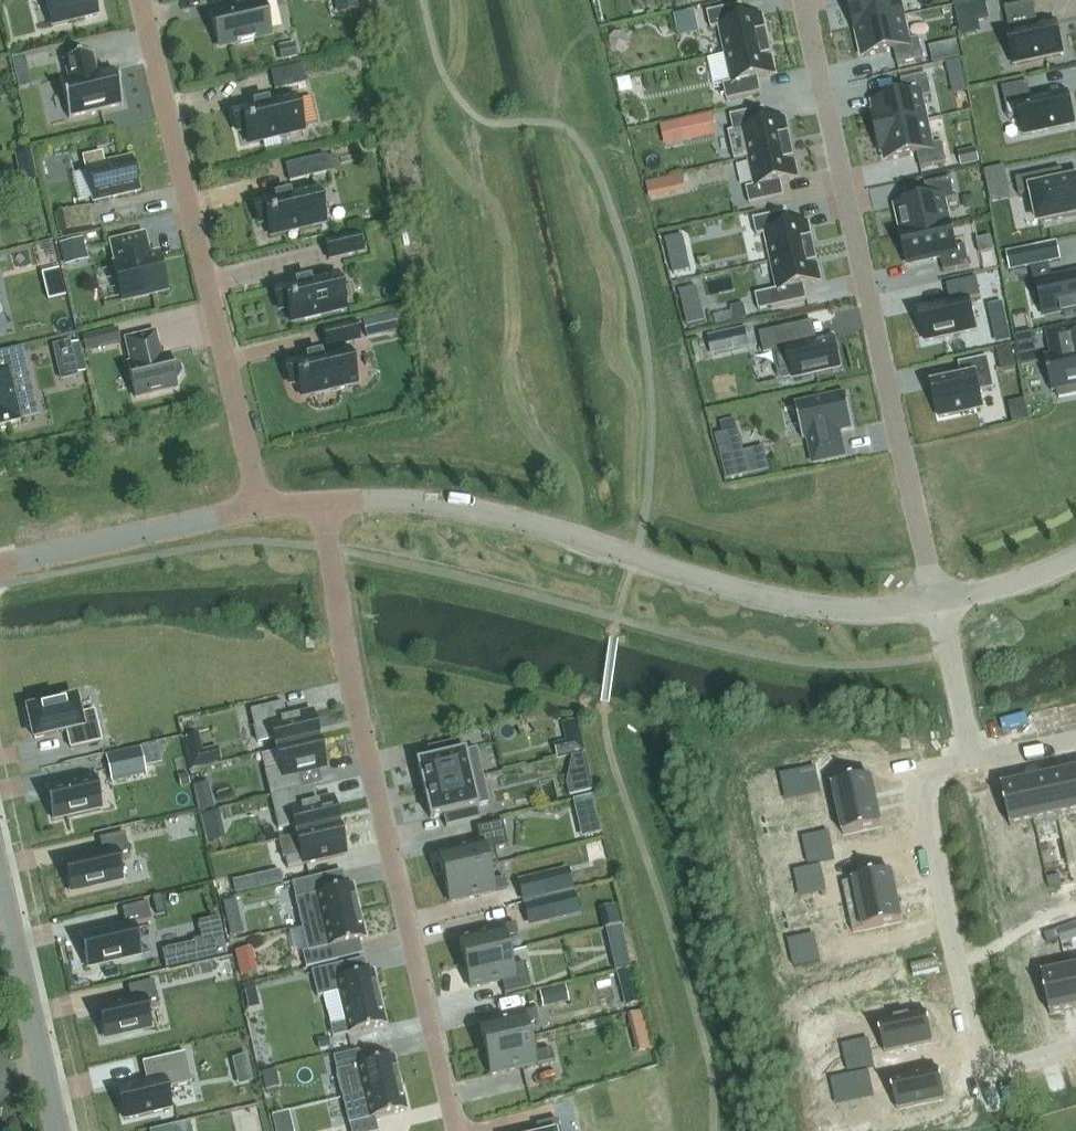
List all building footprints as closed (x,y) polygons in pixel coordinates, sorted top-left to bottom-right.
[(52,26),(97,15),(94,0),(46,0),(52,26)] [(266,3),(275,1),(275,0),(239,0),(241,8),(229,11),(230,14),(212,18),(218,46),(237,42),(238,45),(255,41),(254,38),(273,33),(266,3)] [(899,0),(848,0),(854,29),(855,29),(901,18),(903,17),(899,0)] [(1035,0),(1007,6),(1012,30),(1009,30),(1016,63),(1065,53),(1058,20),(1040,24),(1035,0)] [(743,5),(708,12),(712,28),(720,27),(725,55),(769,45),(763,16),(746,20),(743,5)] [(918,39),(907,41),(901,18),(855,29),(862,57),(893,50),(896,65),(922,59),(918,39)] [(732,83),(723,84),(727,100),(761,93),(758,78),(775,74),(769,45),(725,55),(732,83)] [(66,82),(58,84),(66,118),(120,106),(112,71),(94,75),(89,55),(62,62),(66,82)] [(25,56),(12,59),(15,72),(28,69),(25,56)] [(306,84),(302,66),(271,73),(275,92),(306,84)] [(921,98),(932,95),(928,75),(902,81),(905,96),(874,103),(876,113),(873,113),(877,132),(926,121),(921,98)] [(1007,119),(1018,117),(1022,135),(1073,124),(1066,93),(1030,101),(1026,84),(1000,89),(1007,119)] [(250,145),(304,132),(296,97),(234,112),(239,132),(247,131),(250,145)] [(765,109),(730,116),(734,132),(742,130),(747,158),(791,149),(785,120),(768,124),(765,109)] [(943,143),(932,145),(926,121),(877,132),(881,151),(884,151),(887,161),(918,154),(921,169),(947,163),(943,143)] [(754,186),(745,188),(749,204),(783,197),(780,182),(797,178),(791,149),(747,158),(754,186)] [(85,158),(94,202),(140,192),(133,159),(105,165),(102,154),(85,158)] [(326,156),(286,166),(290,183),(330,173),(326,156)] [(1007,186),(1004,169),(986,173),(990,190),(1007,186)] [(1039,223),(1075,215),(1075,181),(1060,185),(1057,171),(1016,180),(1019,196),(1033,193),(1039,223)] [(926,201),(894,208),(901,236),(947,226),(942,203),(953,200),(948,180),(922,186),(926,201)] [(326,224),(318,190),(256,204),(260,224),(268,222),(272,237),(326,224)] [(90,208),(61,214),(64,233),(94,228),(90,208)] [(788,213),(753,220),(757,236),(765,234),(771,262),(814,253),(808,224),(791,228),(788,213)] [(901,236),(899,236),(906,266),(938,259),(942,274),(968,268),(963,247),(953,249),(948,226),(947,226),(901,236)] [(358,234),(325,242),(329,260),(362,252),(358,234)] [(84,236),(61,241),(66,262),(89,257),(84,236)] [(142,239),(114,245),(119,266),(114,267),(122,301),(167,291),(159,257),(147,259),(142,239)] [(1055,243),(1007,253),(1011,271),(1058,261),(1055,243)] [(777,290),(768,292),(772,308),(807,301),(803,286),(821,282),(814,253),(771,262),(777,290)] [(1043,269),(1046,283),(1047,283),(1054,314),(1072,310),(1072,313),(1075,312),(1075,275),(1061,279),(1058,266),(1043,269)] [(281,311),(289,309),(292,323),(346,310),(338,276),(276,290),(281,311)] [(918,310),(925,342),(976,330),(969,301),(981,298),(977,279),(946,286),(950,303),(918,310)] [(396,312),(365,318),(369,336),(400,329),(396,312)] [(322,329),(327,349),(361,341),(356,321),(322,329)] [(118,325),(84,334),(88,348),(122,339),(118,325)] [(745,325),(708,336),(714,355),(750,344),(745,325)] [(798,325),(761,333),(766,354),(774,352),(780,376),(786,380),(842,368),(835,337),(802,345),(798,325)] [(1043,362),(1051,396),(1057,395),(1059,403),(1075,399),(1075,331),(1045,338),(1050,360),(1043,362)] [(133,365),(129,366),(136,399),(177,389),(175,382),(179,381),(183,374),(181,367),(175,363),(171,364),(169,357),(161,359),(155,335),(127,342),(133,365)] [(52,346),(60,381),(78,377),(70,342),(52,346)] [(357,385),(349,350),(287,365),(291,385),(300,383),(303,397),(357,385)] [(20,422),(8,374),(21,371),(18,355),(0,359),(0,427),(20,422)] [(962,379),(932,386),(939,418),(983,409),(979,393),(994,389),(987,358),(958,364),(962,379)] [(843,388),(792,399),(800,434),(805,432),(810,458),(842,451),(836,426),(850,422),(843,388)] [(717,434),(726,477),(748,472),(739,429),(717,434)] [(75,700),(24,712),(27,729),(32,728),(34,739),(67,732),(71,749),(101,742),(94,713),(79,716),(75,700)] [(273,740),(276,751),(319,740),(312,712),(286,718),(283,704),(250,711),(255,730),(258,744),(273,740)] [(581,739),(554,746),(558,760),(584,753),(581,739)] [(319,740),(276,751),(280,769),(265,773),(271,797),(301,790),(297,776),(326,769),(319,740)] [(417,764),(423,791),(483,777),(476,750),(464,752),(461,740),(427,749),(430,761),(417,764)] [(191,769),(221,762),(218,748),(188,755),(191,769)] [(112,774),(139,767),(136,754),(109,760),(112,774)] [(816,769),(790,774),(792,787),(818,782),(816,769)] [(1050,777),(1058,817),(1059,816),(1075,813),(1075,787),(1073,772),(1050,777)] [(94,777),(46,788),(53,819),(101,808),(94,777)] [(489,804),(483,777),(423,791),(430,819),(443,815),(446,827),(480,819),(477,807),(489,804)] [(1050,777),(1026,782),(1035,822),(1034,822),(1035,827),(1060,822),(1059,816),(1058,817),(1050,777)] [(872,779),(833,787),(838,811),(877,803),(872,779)] [(1026,782),(1002,788),(1010,827),(1034,822),(1035,822),(1026,782)] [(301,790),(271,797),(275,816),(279,830),(294,827),(296,837),(339,826),(332,797),(317,801),(313,787),(301,790)] [(216,809),(213,795),(197,799),(200,813),(216,809)] [(877,803),(838,811),(843,836),(883,827),(877,803)] [(202,817),(205,830),(218,826),(215,814),(202,817)] [(438,851),(444,877),(488,867),(488,868),(498,865),(495,850),(508,847),(502,822),(476,828),(479,841),(479,842),(438,851)] [(339,826),(296,837),(300,854),(285,858),(287,869),(288,869),(314,863),(346,855),(339,826)] [(102,853),(63,862),(70,892),(123,880),(119,861),(130,858),(125,834),(99,840),(102,853)] [(832,846),(806,852),(809,865),(835,859),(832,846)] [(836,864),(810,869),(812,882),(838,877),(836,864)] [(491,881),(488,868),(488,867),(444,877),(450,903),(494,892),(497,891),(497,892),(507,889),(504,878),(491,881)] [(539,880),(543,897),(572,890),(567,873),(539,880)] [(893,874),(843,884),(848,908),(898,898),(893,874)] [(258,876),(233,882),(235,895),(261,889),(258,876)] [(295,900),(301,927),(360,913),(353,886),(321,894),(317,877),(292,884),(296,900),(295,900)] [(1060,877),(1047,880),(1049,888),(1062,885),(1060,877)] [(572,893),(544,900),(548,918),(577,911),(572,893)] [(161,896),(152,898),(156,915),(165,913),(161,896)] [(898,898),(848,908),(853,933),(903,922),(898,898)] [(632,965),(618,903),(602,906),(616,969),(632,965)] [(126,926),(80,937),(87,967),(141,955),(134,925),(151,921),(147,904),(122,909),(126,926)] [(360,913),(301,927),(307,952),(302,953),(306,968),(337,961),(333,947),(366,939),(360,913)] [(204,942),(161,952),(166,970),(227,955),(219,919),(200,924),(204,942)] [(464,963),(508,953),(505,938),(518,935),(515,924),(505,926),(505,927),(502,927),(458,937),(464,963)] [(1057,931),(1060,940),(1061,945),(1075,940),(1075,935),(1073,926),(1057,931)] [(1057,931),(1045,936),(1047,944),(1060,940),(1057,931)] [(235,950),(241,976),(259,971),(253,945),(235,950)] [(511,967),(508,953),(464,963),(471,989),(501,981),(504,994),(530,988),(524,964),(511,967)] [(338,993),(342,1008),(380,999),(374,972),(346,979),(342,964),(311,972),(318,997),(338,993)] [(1066,965),(1041,970),(1050,1015),(1075,1010),(1066,970),(1067,970),(1066,965)] [(1066,970),(1075,1010),(1075,1009),(1075,968),(1067,970),(1066,970)] [(617,974),(620,989),(634,986),(631,971),(617,974)] [(131,1000),(97,1008),(104,1039),(152,1028),(148,1008),(159,1006),(154,982),(128,987),(131,1000)] [(380,999),(342,1008),(345,1023),(330,1026),(333,1038),(386,1025),(380,999)] [(529,1039),(528,1038),(525,1024),(538,1021),(536,1010),(526,1012),(526,1013),(522,1013),(479,1023),(485,1049),(529,1039)] [(927,1012),(878,1022),(885,1053),(933,1043),(927,1012)] [(627,1016),(630,1028),(646,1025),(643,1013),(627,1016)] [(529,1039),(485,1049),(491,1075),(536,1064),(537,1066),(553,1062),(550,1050),(537,1053),(533,1036),(528,1038),(529,1039)] [(336,1072),(342,1098),(400,1085),(394,1058),(362,1065),(359,1051),(333,1057),(336,1072)] [(166,1090),(192,1084),(185,1053),(142,1063),(146,1078),(117,1085),(124,1117),(170,1107),(166,1090)] [(871,1054),(846,1059),(848,1072),(874,1067),(871,1054)] [(246,1056),(233,1059),(235,1069),(248,1066),(246,1056)] [(939,1069),(890,1079),(897,1110),(946,1100),(939,1069)] [(875,1071),(849,1076),(852,1089),(878,1084),(875,1071)] [(342,1098),(348,1125),(349,1125),(351,1130),(378,1130),(375,1119),(407,1111),(400,1085),(342,1098)] [(276,1130),(293,1130),(289,1112),(272,1116),(276,1130)] [(557,1120),(536,1126),(537,1130),(560,1130),(557,1120)]
